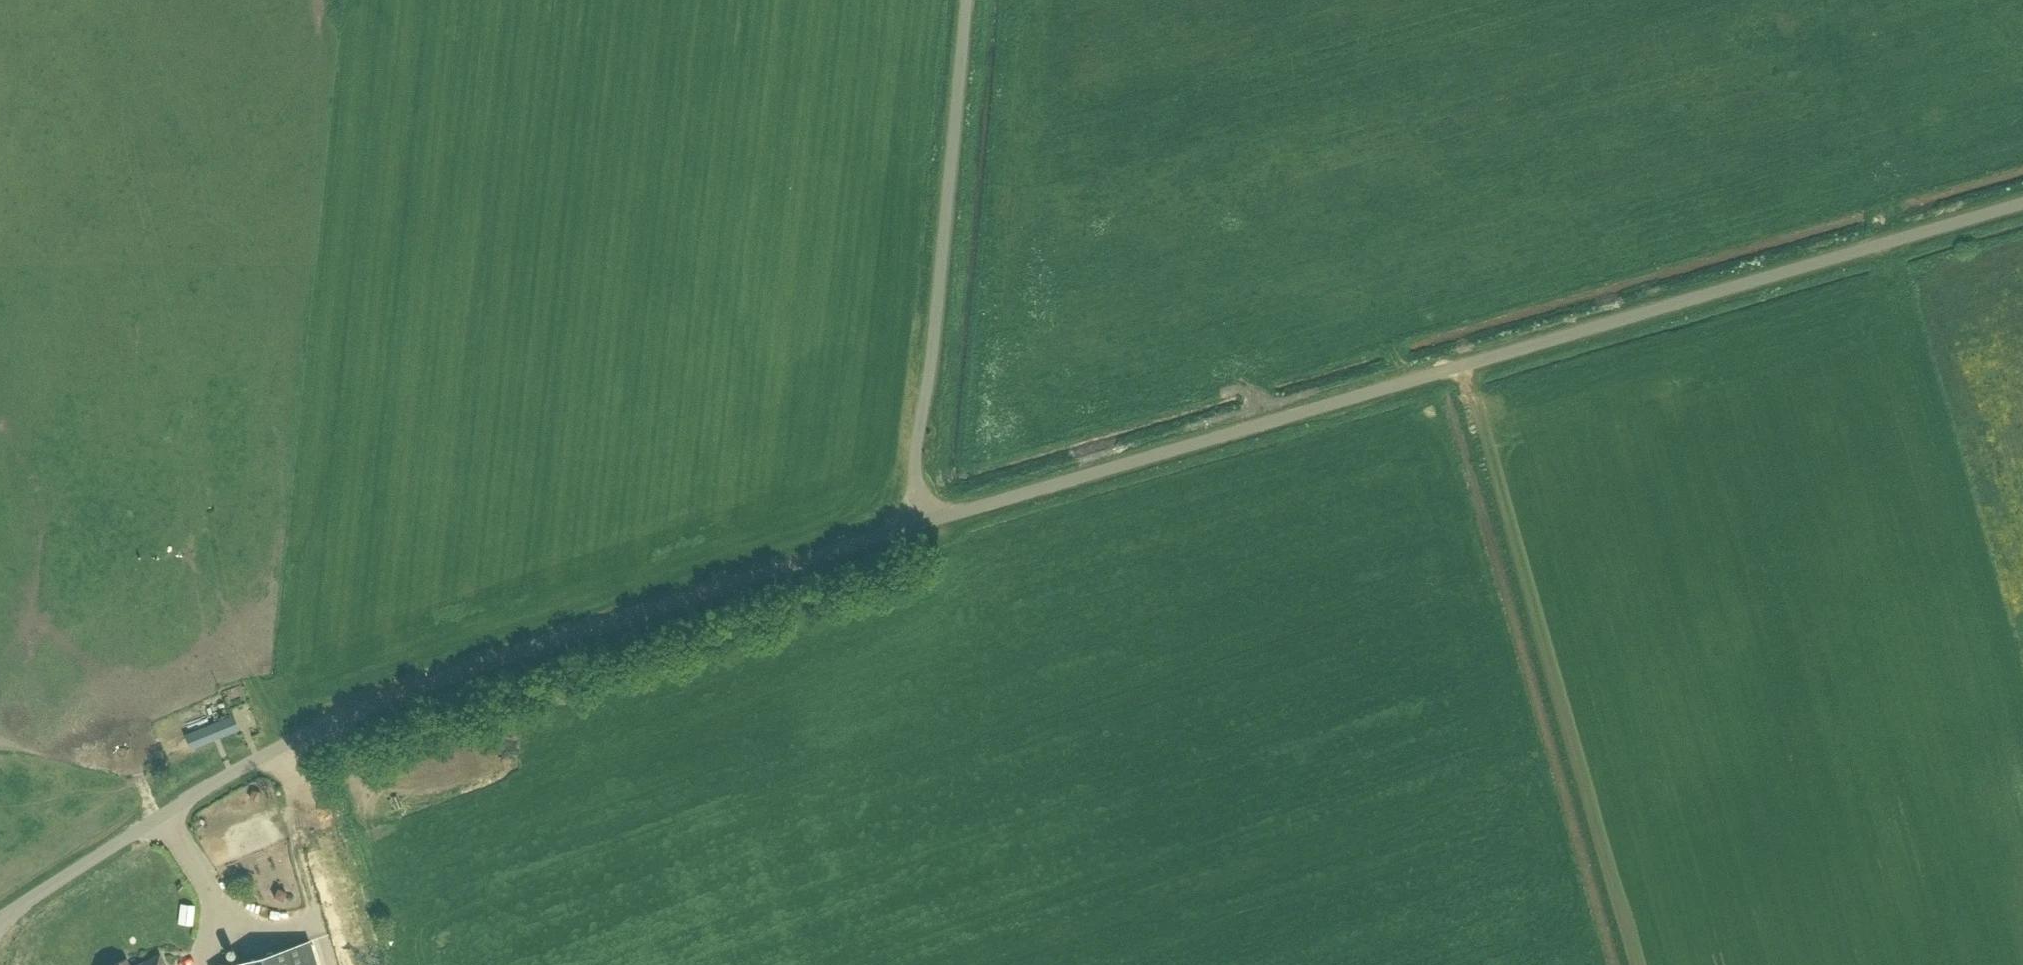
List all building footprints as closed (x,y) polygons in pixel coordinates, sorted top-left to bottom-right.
[(237,732),(232,717),(185,735),(191,750),(237,732)] [(223,859),(250,854),(246,838),(220,843),(223,859)] [(308,941),(227,964),(315,964),(308,941)] [(159,955),(140,964),(163,964),(159,955)]
